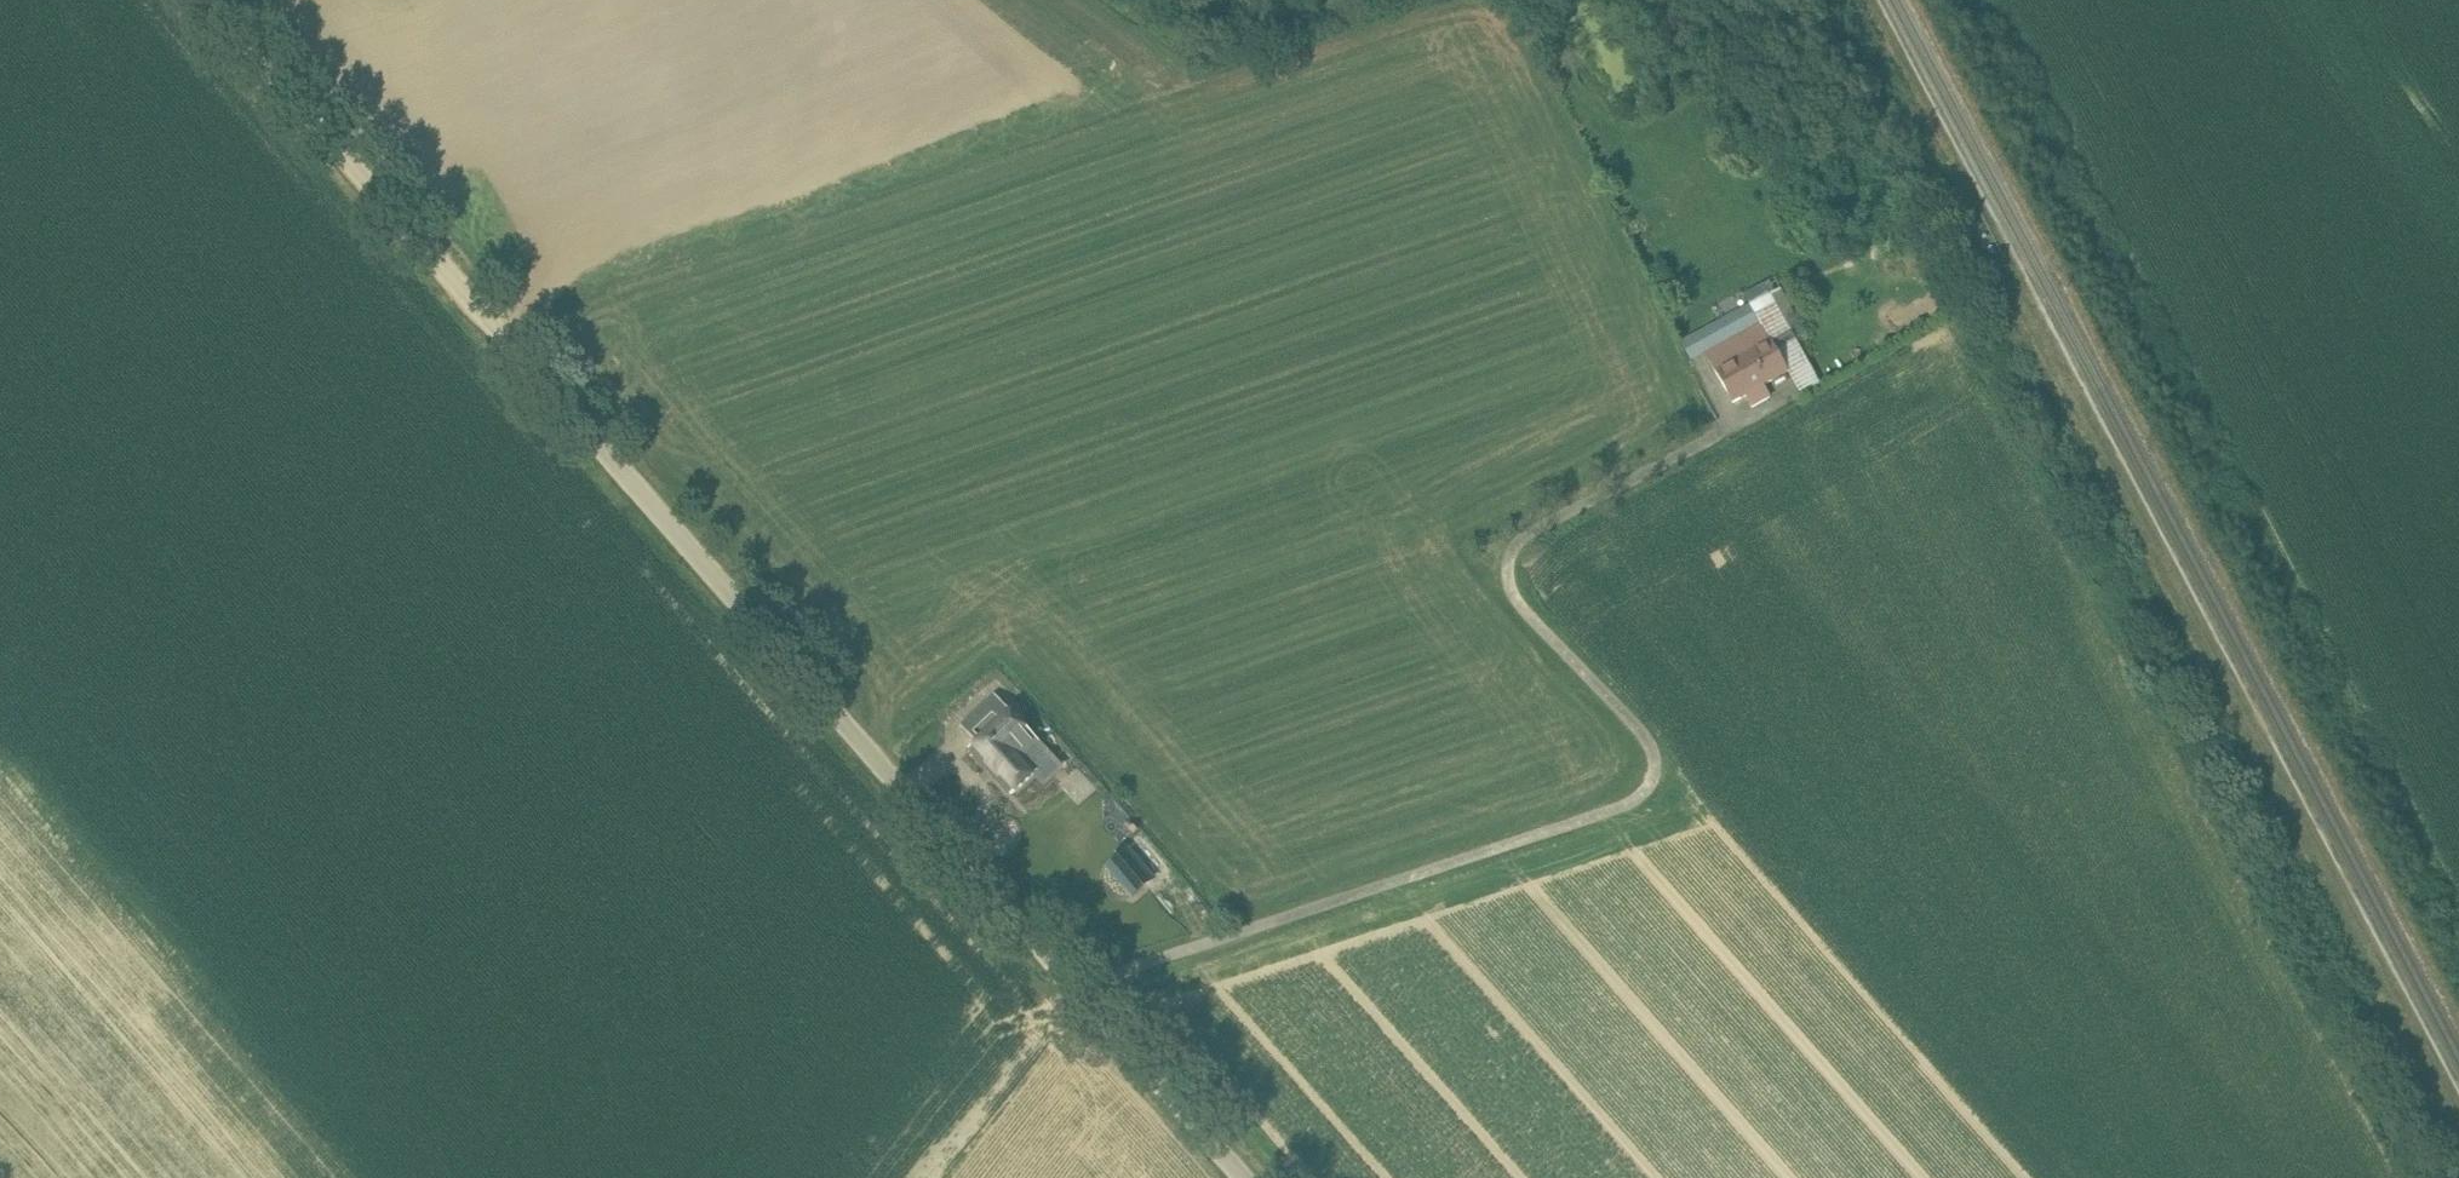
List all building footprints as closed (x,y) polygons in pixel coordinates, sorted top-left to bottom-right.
[(1800,191),(1793,200),(1798,203),(1805,195),(1800,191)] [(1734,339),(1707,354),(1734,401),(1747,394),(1753,406),(1770,396),(1763,385),(1788,371),(1771,340),(1761,323),(1734,339)] [(997,696),(964,726),(979,742),(972,749),(1013,794),(1038,771),(1023,755),(1039,741),(1013,712),(1012,713),(997,696)] [(1059,784),(1078,806),(1099,787),(1080,765),(1059,784)] [(1156,879),(1129,847),(1107,866),(1134,897),(1156,879)]
